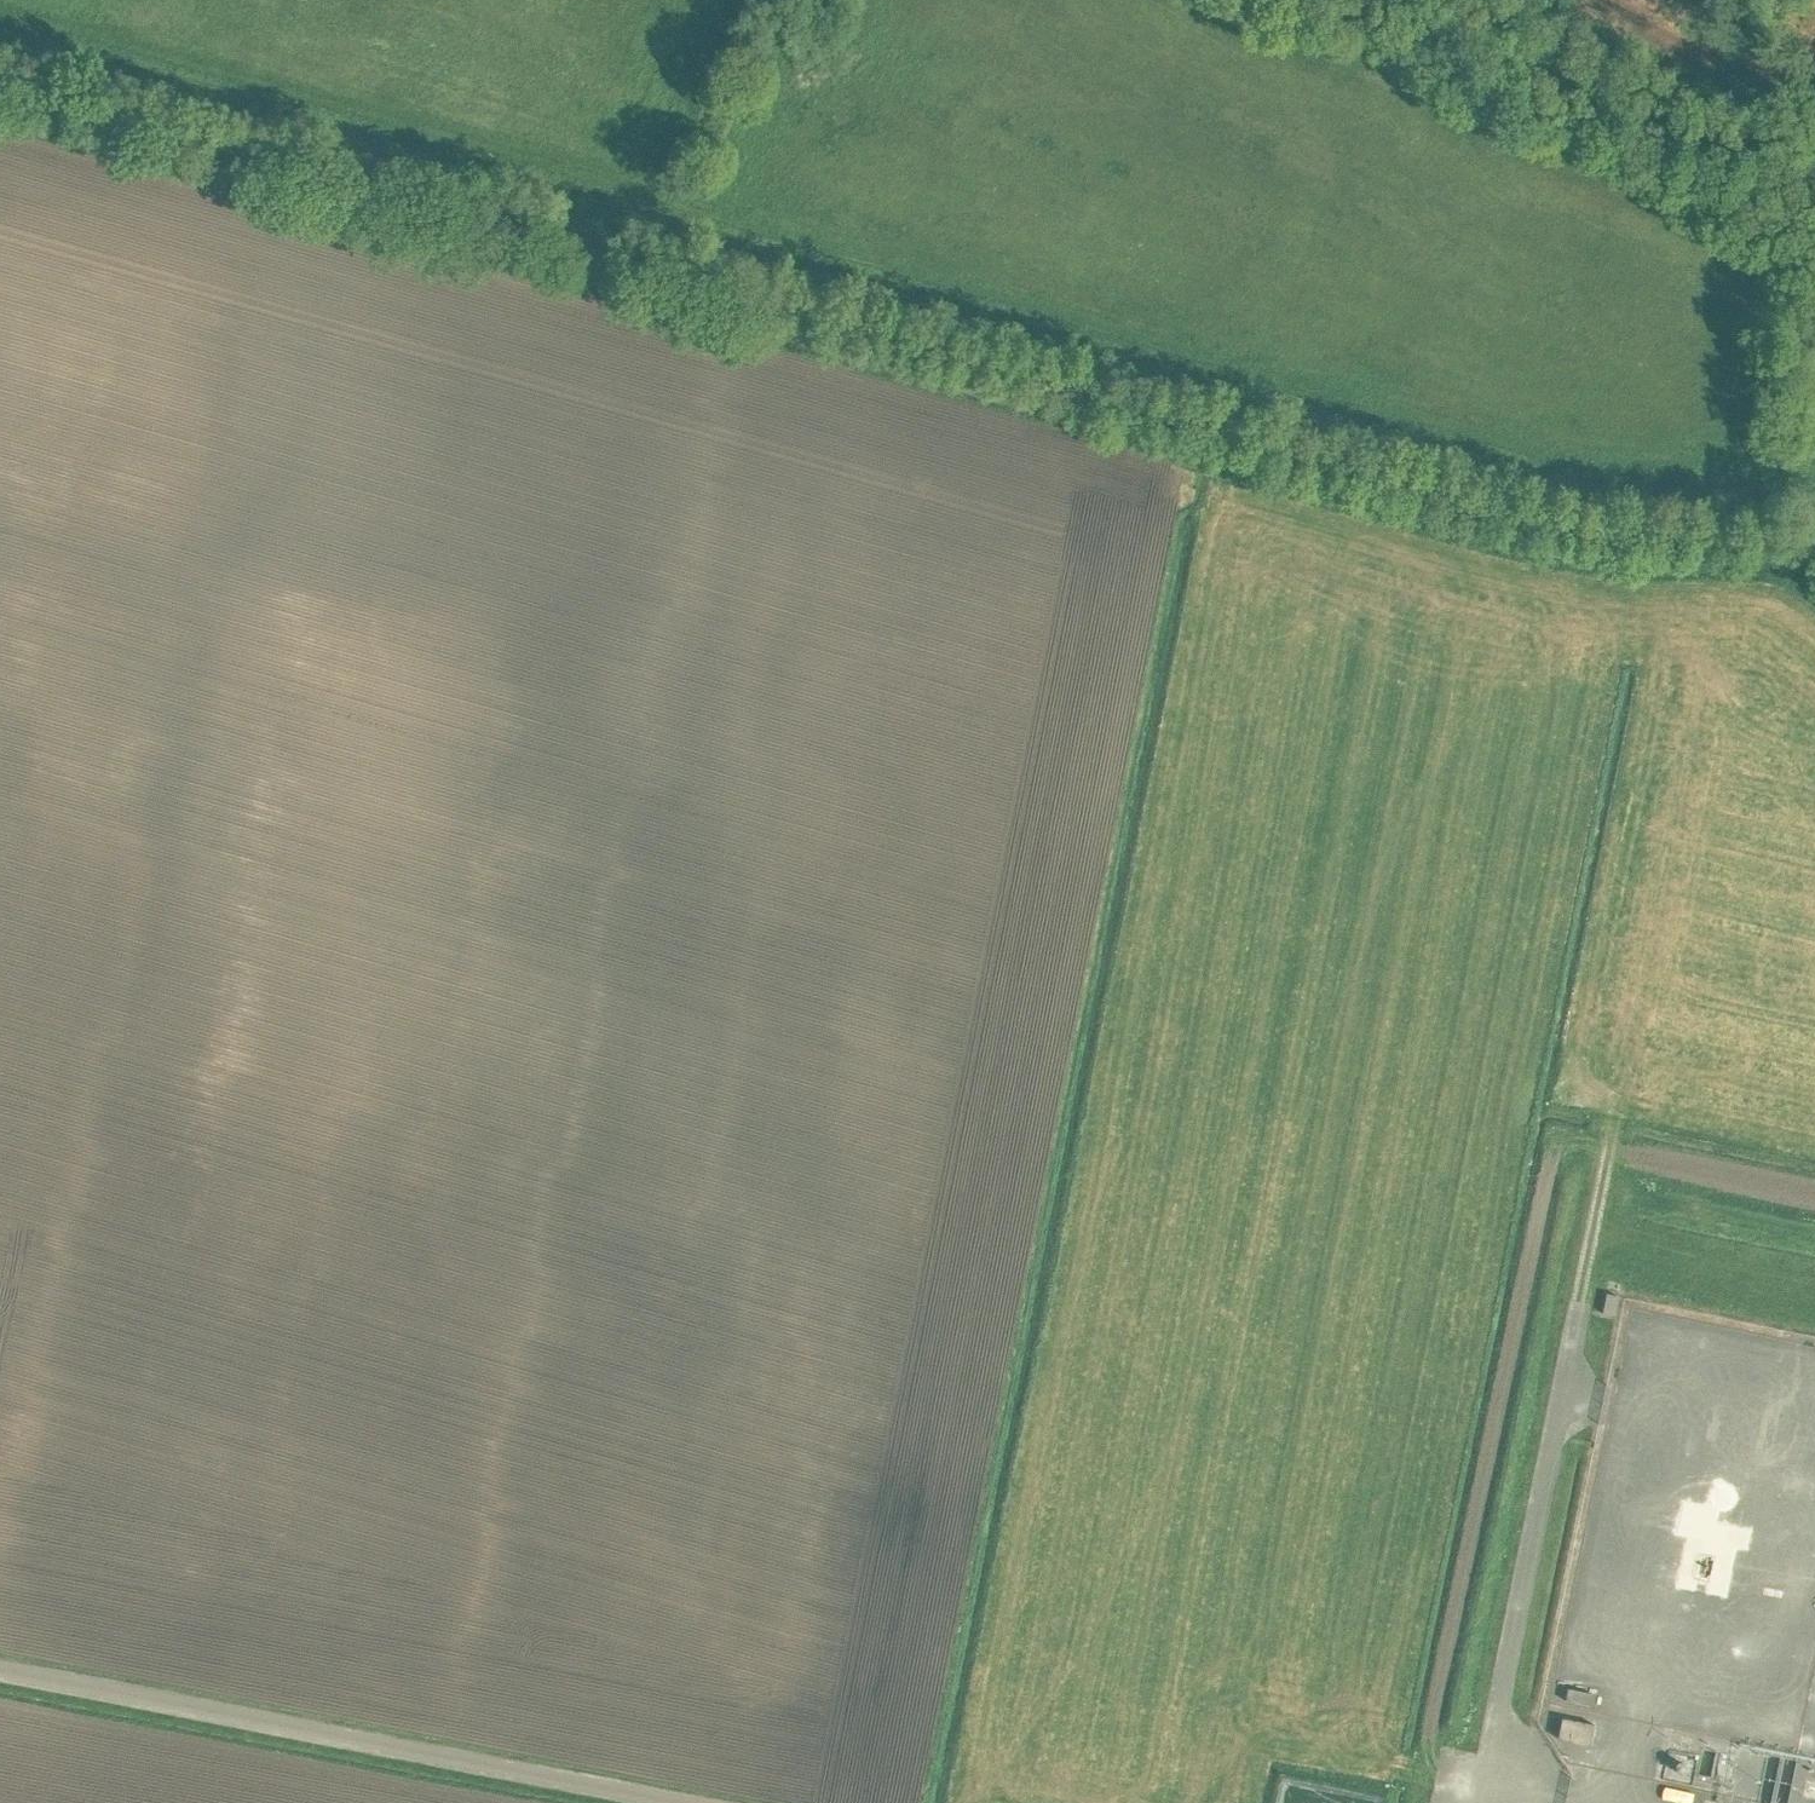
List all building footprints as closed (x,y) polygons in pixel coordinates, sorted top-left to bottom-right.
[(1617,1296),(1605,1294),(1601,1313),(1613,1315),(1617,1296)] [(1562,1702),(1585,1707),(1588,1695),(1564,1691),(1562,1702)] [(1587,1745),(1591,1727),(1559,1720),(1555,1739),(1587,1745)]
